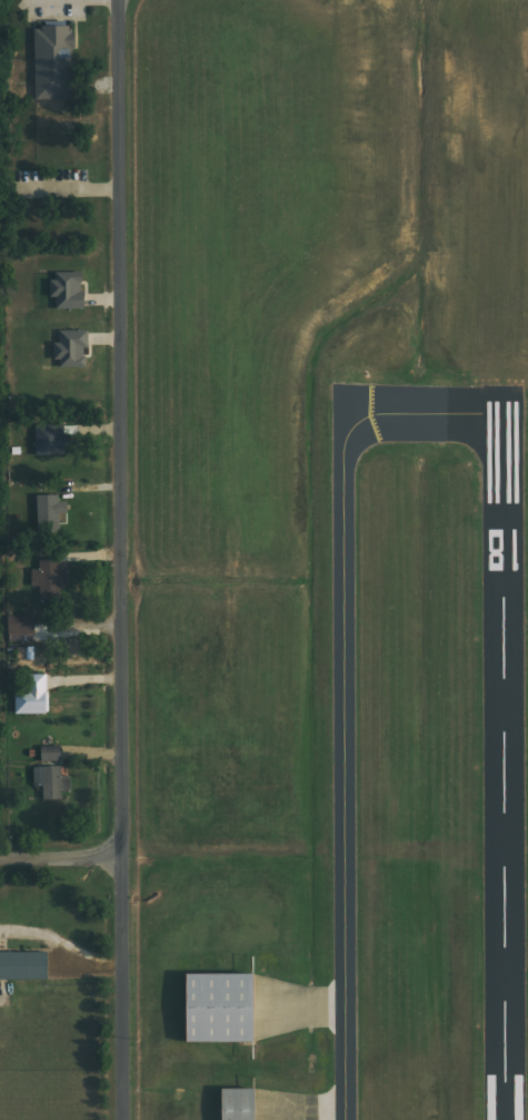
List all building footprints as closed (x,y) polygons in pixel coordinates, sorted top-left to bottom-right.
[(37,28),(38,101),(75,100),(74,27),(37,28)] [(54,274),(55,299),(58,299),(58,310),(86,310),(86,273),(54,274)] [(90,368),(89,332),(61,332),(62,343),(58,344),(59,369),(90,368)] [(38,426),(38,456),(69,455),(69,425),(38,426)] [(39,496),(39,533),(60,533),(60,524),(69,524),(69,503),(62,504),(62,496),(39,496)] [(33,570),(33,588),(42,588),(42,602),(57,602),(57,589),(71,589),(72,561),(41,561),(41,570),(33,570)] [(37,642),(35,617),(11,617),(12,643),(37,642)] [(18,716),(51,715),(50,675),(36,676),(37,691),(17,691),(18,716)] [(36,786),(45,786),(46,799),(74,798),(74,776),(64,776),(64,746),(42,746),(42,768),(35,768),(36,786)] [(50,981),(51,953),(0,952),(0,979),(50,981)] [(189,974),(189,1044),(259,1044),(259,974),(189,974)] [(222,1089),(222,1119),(259,1119),(259,1089),(222,1089)]
